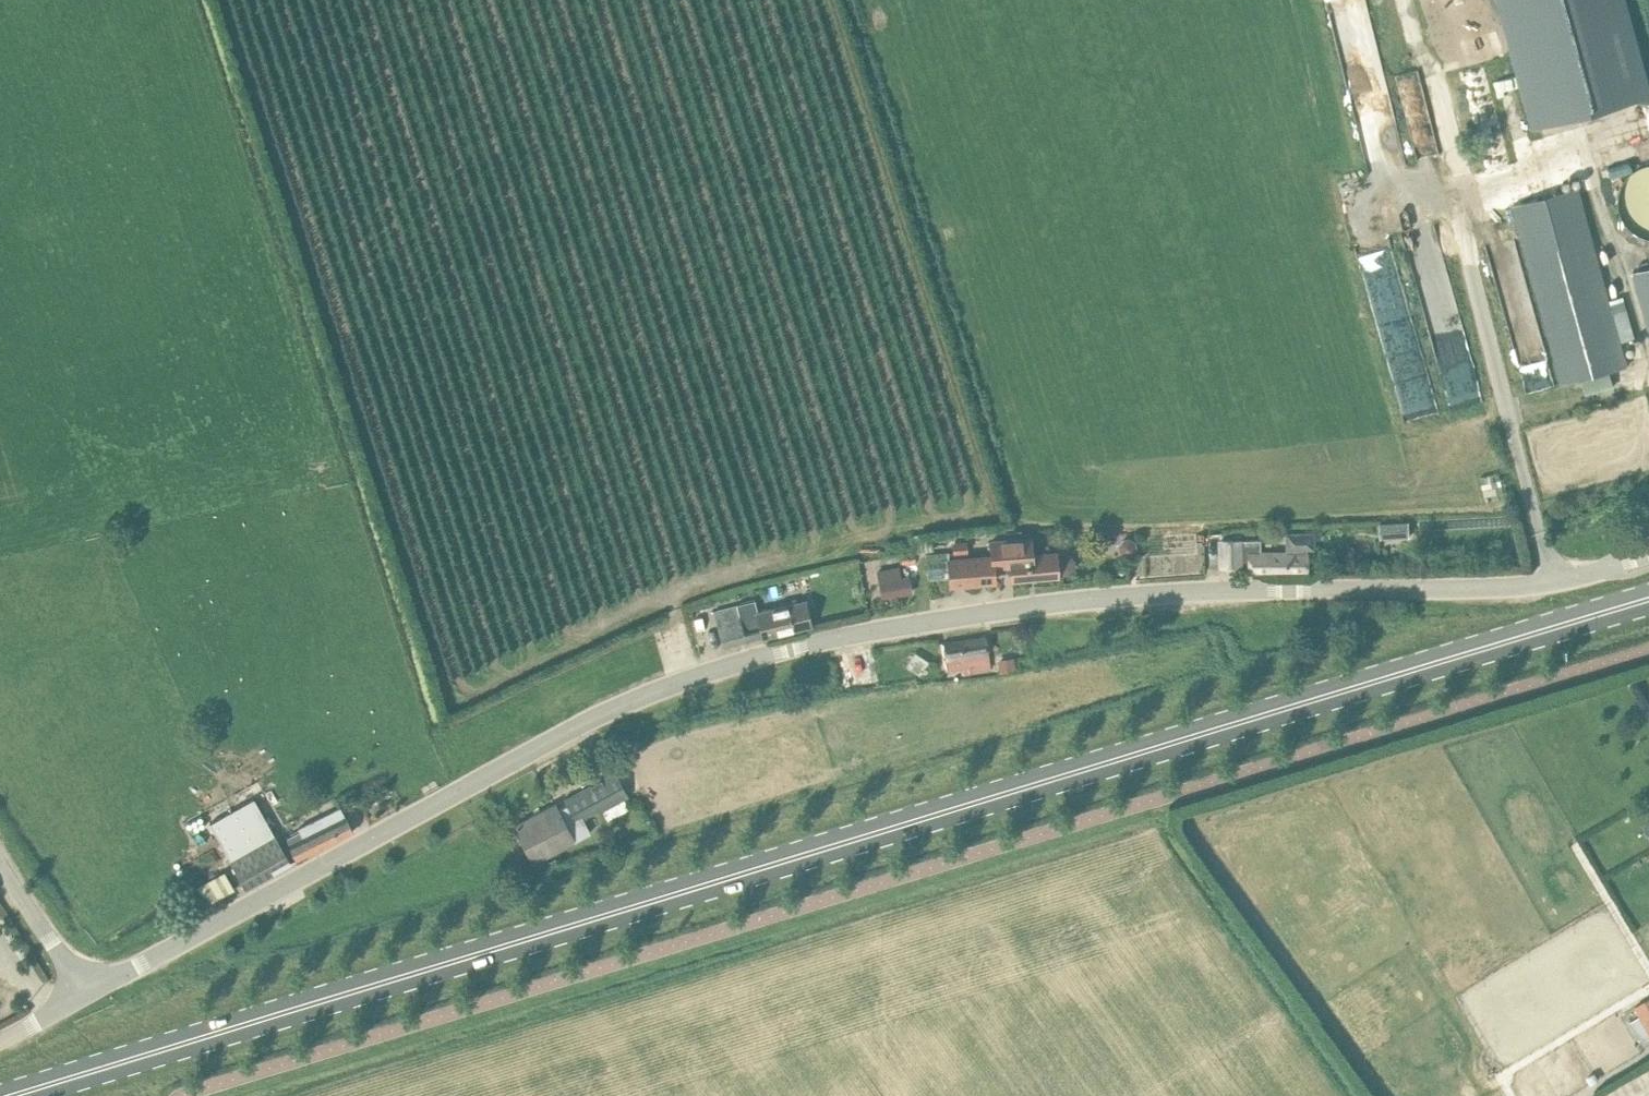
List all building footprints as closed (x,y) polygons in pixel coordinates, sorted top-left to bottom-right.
[(1535,128),(1648,96),(1648,84),(1626,0),(1502,0),(1535,128)] [(1647,161),(1638,162),(1634,164),(1627,168),(1622,172),(1618,178),(1615,183),(1614,190),(1613,197),(1614,202),(1616,211),(1619,215),(1624,222),(1630,226),(1636,230),(1644,231),(1648,232),(1648,161),(1647,161)] [(1579,186),(1513,204),(1562,382),(1628,365),(1622,342),(1629,340),(1634,333),(1629,317),(1616,321),(1579,186)] [(1633,270),(1648,331),(1648,266),(1633,270)] [(1404,344),(1400,331),(1410,328),(1397,282),(1368,290),(1385,349),(1404,344)] [(1500,472),(1480,476),(1486,502),(1506,497),(1500,472)] [(1410,520),(1379,522),(1381,539),(1411,537),(1410,520)] [(1221,540),(1221,544),(1221,566),(1249,566),(1249,570),(1307,570),(1307,548),(1313,548),(1313,533),(1286,533),(1286,548),(1286,552),(1260,552),(1260,539),(1221,540)] [(948,552),(925,553),(928,580),(949,578),(950,584),(994,581),(993,565),(1010,564),(1011,579),(1058,575),(1062,574),(1065,573),(1073,567),(1074,565),(1074,561),(1072,558),(1070,556),(1066,554),(1061,553),(1056,553),(1032,555),(1031,536),(991,540),(992,556),(949,559),(948,552)] [(1122,539),(1118,545),(1119,552),(1125,556),(1132,555),(1137,549),(1135,542),(1129,537),(1122,539)] [(1511,539),(1500,540),(1501,548),(1512,547),(1511,539)] [(967,541),(960,542),(952,543),(953,556),(968,554),(967,541)] [(915,551),(900,552),(901,564),(916,563),(915,553),(915,551)] [(1523,557),(1515,558),(1516,566),(1524,565),(1523,557)] [(907,577),(880,582),(882,594),(909,590),(907,577)] [(714,611),(723,646),(762,636),(762,637),(811,625),(806,604),(805,600),(757,612),(754,601),(714,611)] [(962,668),(963,674),(971,673),(971,671),(991,668),(986,635),(944,642),(948,670),(962,668)] [(915,652),(906,666),(920,675),(929,661),(915,652)] [(870,662),(859,664),(862,680),(874,677),(870,662)] [(559,812),(555,804),(515,825),(534,861),(590,831),(584,819),(627,796),(614,771),(592,783),(585,787),(565,798),(569,806),(559,812)] [(254,797),(210,822),(246,887),(290,862),(254,797)] [(287,839),(297,859),(353,831),(340,806),(298,827),(300,833),(287,839)] [(235,890),(225,872),(198,886),(208,904),(235,890)] [(1635,1006),(1640,1015),(1648,1031),(1648,998),(1635,1006)]
